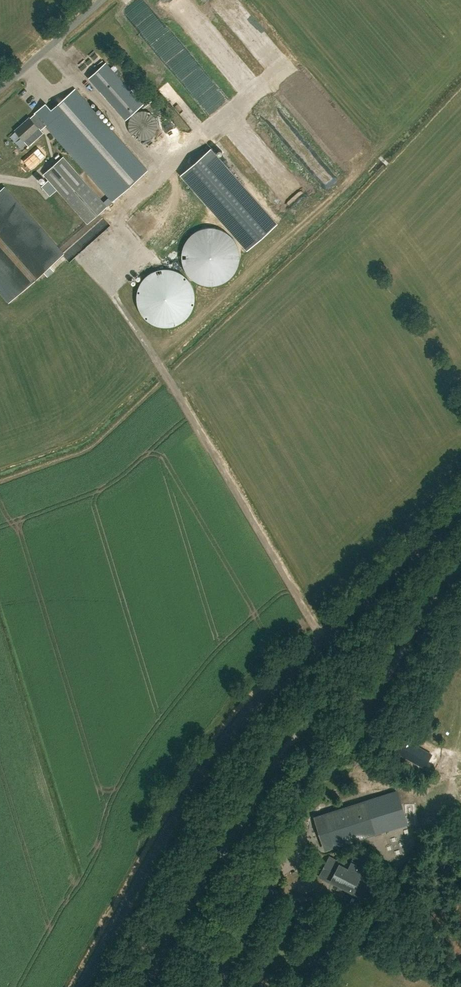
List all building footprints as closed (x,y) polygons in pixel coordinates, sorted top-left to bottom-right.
[(142,105),(106,63),(89,78),(125,119),(142,105)] [(30,118),(30,117),(15,130),(24,141),(39,128),(39,127),(44,123),(111,201),(146,170),(75,89),(51,110),(46,103),(34,113),(35,114),(30,118)] [(185,117),(193,109),(189,105),(180,113),(185,117)] [(127,123),(127,125),(127,126),(128,127),(128,129),(128,130),(129,131),(129,132),(130,133),(130,134),(131,135),(132,136),(133,137),(135,138),(136,138),(138,139),(139,139),(141,139),(142,139),(143,139),(145,139),(146,139),(148,138),(150,137),(151,136),(152,135),(153,134),(154,133),(155,132),(155,130),(156,129),(156,127),(156,126),(156,124),(156,123),(156,121),(156,120),(155,119),(155,118),(154,116),(153,115),(152,114),(151,113),(150,113),(149,112),(147,111),(145,111),(144,111),(143,110),(142,110),(140,110),(139,111),(137,111),(136,112),(135,112),(134,113),(133,114),(132,114),(131,116),(130,117),(129,118),(129,119),(128,120),(128,122),(127,123)] [(277,223),(211,147),(180,174),(247,249),(277,223)] [(106,206),(63,156),(43,174),(86,223),(106,206)] [(42,186),(47,183),(44,177),(39,180),(42,186)] [(8,302),(64,253),(5,186),(0,190),(0,293),(8,302)] [(193,279),(200,283),(208,285),(216,284),(223,282),(230,277),(235,271),(238,264),(239,256),(239,249),(236,242),(232,236),(226,231),(220,228),(212,226),(205,227),(198,229),(192,233),(186,238),(183,245),(181,253),(181,260),(183,268),(188,274),(193,279)] [(155,325),(162,327),(170,327),(177,324),(184,320),(189,314),(192,307),(194,300),(193,292),(190,285),(186,279),(180,274),(173,270),(166,269),(158,270),(151,273),(145,277),(140,283),(137,289),(136,297),(136,304),(139,311),(143,317),(148,322),(155,325)] [(399,738),(393,749),(405,755),(406,753),(417,759),(416,761),(422,751),(410,744),(409,747),(404,744),(405,741),(399,738)] [(325,816),(334,844),(397,824),(393,812),(395,811),(394,808),(392,809),(388,796),(325,816)] [(328,877),(351,889),(365,861),(356,856),(351,866),(340,860),(338,864),(335,863),(328,877)]
